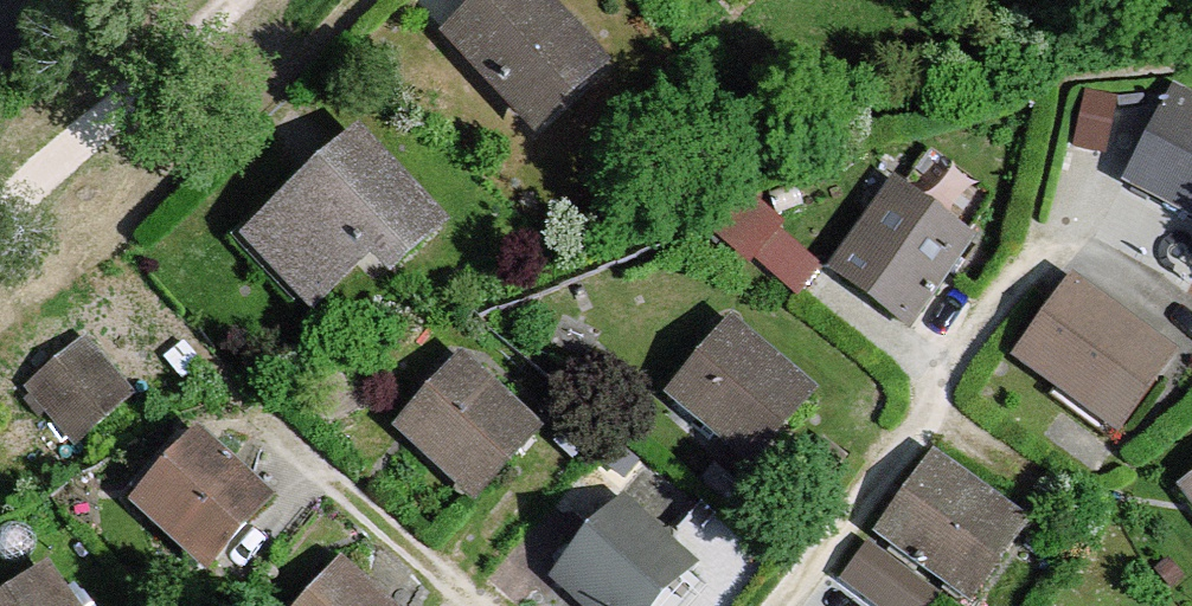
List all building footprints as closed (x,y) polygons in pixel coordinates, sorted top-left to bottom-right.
[(441,40),(535,139),(613,65),(551,0),(483,0),(441,40)] [(1124,186),(1191,220),(1191,105),(1170,95),(1124,186)] [(243,249),(316,320),(367,267),(389,289),(451,226),(356,134),(243,249)] [(889,182),(826,269),(910,328),(972,242),(889,182)] [(735,188),(704,224),(795,304),(826,269),(735,188)] [(1073,282),(1013,358),(1113,436),(1172,360),(1073,282)] [(729,324),(670,398),(757,466),(816,393),(729,324)] [(83,337),(26,391),(77,445),(134,392),(83,337)] [(462,362),(395,436),(473,505),(539,430),(462,362)] [(199,435),(132,507),(205,575),(272,503),(199,435)] [(861,545),(952,605),(971,605),(1019,536),(914,466),(861,545)] [(1175,491),(1191,513),(1191,478),(1175,491)] [(550,584),(573,605),(664,605),(696,571),(624,504),(550,584)] [(346,566),(312,605),(393,605),(346,566)] [(0,597),(0,605),(73,605),(48,567),(0,597)]
